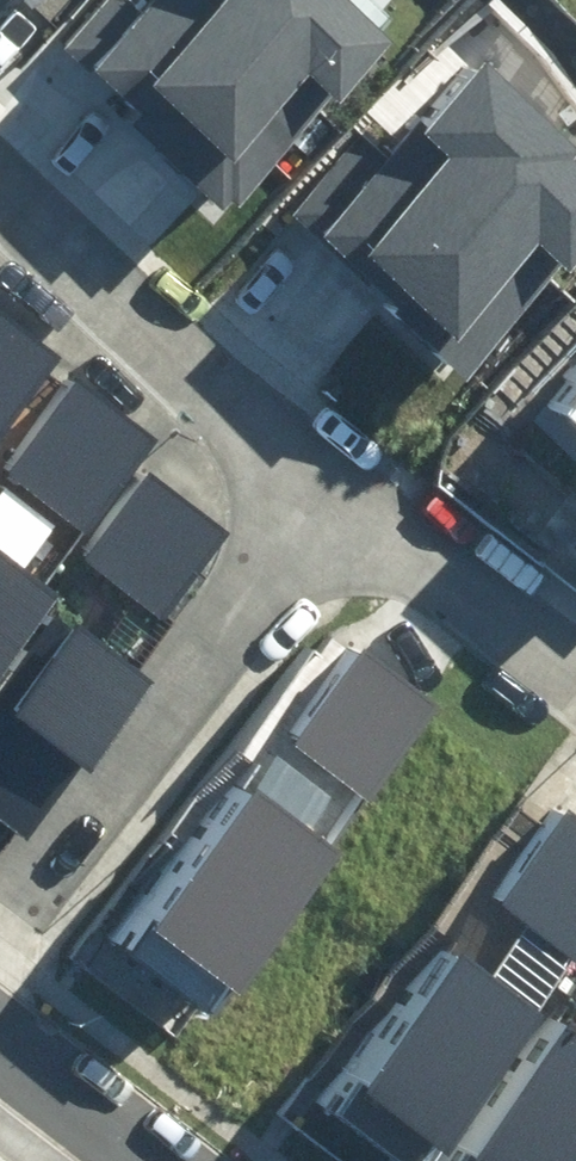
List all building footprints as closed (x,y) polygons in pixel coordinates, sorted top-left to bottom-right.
[(69,51),(146,115),(134,129),(231,210),(239,201),(244,205),(335,97),(342,103),(395,40),(347,0),(112,0),(69,51)] [(291,218),(466,373),(563,264),(571,271),(575,265),(575,137),(491,62),(431,130),(419,119),(387,155),(365,135),(291,218)] [(0,311),(0,419),(53,352),(0,311)] [(575,439),(575,367),(540,409),(575,439)] [(152,431),(75,371),(0,466),(78,527),(152,431)] [(222,524),(150,463),(80,545),(152,606),(222,524)] [(43,581),(0,550),(0,639),(43,581)] [(53,607),(0,673),(0,824),(13,834),(140,677),(53,607)] [(294,746),(369,801),(439,708),(363,652),(294,746)] [(157,934),(243,994),(342,853),(255,793),(157,934)] [(567,798),(494,889),(575,954),(575,805),(567,798)] [(465,930),(328,1097),(406,1160),(417,1160),(550,1000),(465,930)] [(570,1011),(447,1160),(575,1160),(575,1016),(570,1011)]
